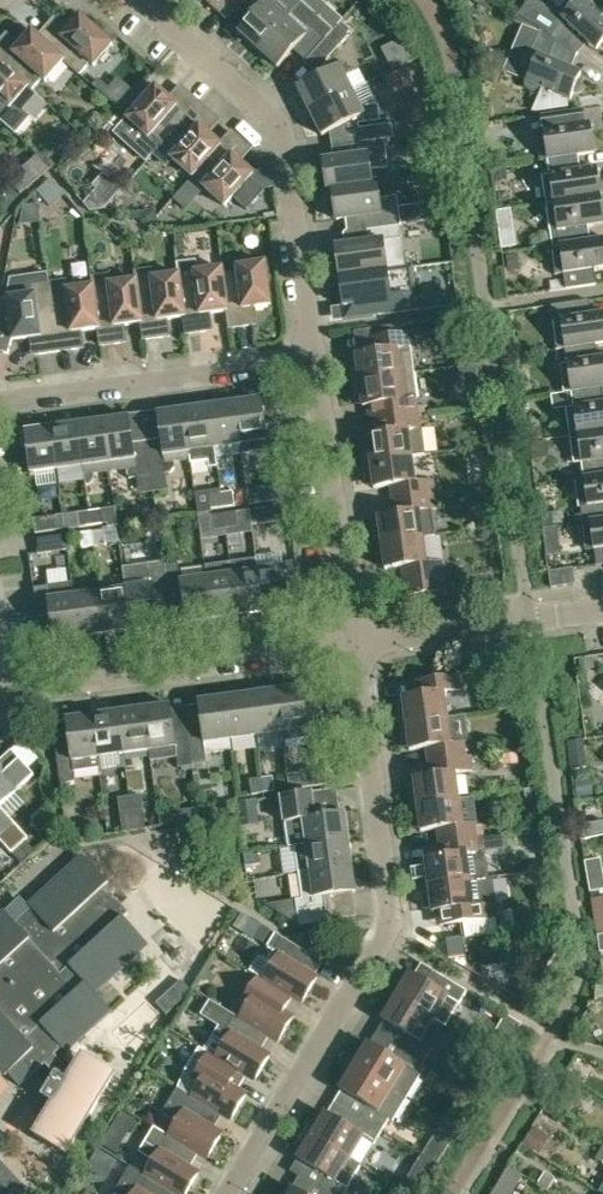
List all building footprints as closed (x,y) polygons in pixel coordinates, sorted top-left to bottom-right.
[(242,3),(244,0),(215,0),(217,2),(213,8),(226,20),(242,3)] [(287,18),(294,9),(302,1),(303,0),(244,0),(242,3),(254,14),(239,31),(259,49),(287,18)] [(540,30),(577,54),(588,43),(597,51),(602,46),(602,47),(602,17),(591,6),(593,1),(593,0),(579,0),(576,3),(565,4),(540,30)] [(302,1),(294,9),(287,18),(259,49),(278,67),(294,50),(306,61),(333,30),(302,1)] [(51,23),(39,37),(39,38),(64,60),(64,61),(80,75),(90,63),(94,66),(113,44),(81,16),(64,34),(51,23)] [(349,35),(338,25),(312,54),(324,63),(349,35)] [(568,107),(574,93),(574,91),(579,92),(583,88),(583,83),(581,81),(579,80),(582,74),(571,69),(577,54),(540,30),(526,63),(530,73),(526,85),(527,88),(530,90),(533,90),(535,90),(539,87),(542,88),(535,105),(536,111),(568,107)] [(64,61),(64,60),(39,38),(39,37),(32,31),(16,50),(3,38),(0,42),(0,61),(32,90),(42,79),(46,81),(64,61)] [(32,90),(0,61),(0,120),(6,125),(18,112),(11,107),(28,88),(32,91),(32,90)] [(355,72),(350,61),(298,87),(310,111),(351,90),(345,76),(355,72)] [(152,134),(162,144),(163,144),(200,103),(186,90),(174,103),(156,86),(127,118),(149,138),(152,134)] [(351,90),(310,111),(322,136),(353,120),(355,124),(384,120),(383,103),(370,105),(361,86),(351,90)] [(172,159),(192,177),(221,144),(203,129),(215,116),(200,103),(163,144),(162,144),(154,153),(167,165),(172,159)] [(540,161),(548,159),(578,155),(595,153),(591,124),(586,125),(584,109),(541,115),(544,131),(545,139),(539,149),(540,161)] [(359,128),(361,142),(385,139),(394,138),(392,124),(359,128)] [(235,157),(247,145),(232,132),(221,144),(192,177),(193,177),(196,174),(206,183),(203,187),(225,206),(233,197),(247,210),(265,190),(264,190),(274,186),(272,170),(263,162),(253,173),(235,157)] [(361,142),(355,143),(357,156),(324,161),(328,191),(333,191),(333,190),(373,185),(373,184),(371,170),(389,168),(385,139),(361,142)] [(581,170),(578,155),(548,159),(551,183),(545,192),(547,203),(601,195),(597,168),(581,170)] [(492,169),(494,182),(507,179),(505,167),(492,169)] [(52,178),(37,190),(51,207),(66,195),(52,178)] [(6,211),(19,197),(4,183),(0,187),(0,205),(6,211)] [(370,215),(372,229),(400,225),(401,224),(397,196),(379,198),(377,183),(373,184),(373,185),(333,190),(333,191),(337,220),(370,215)] [(602,224),(602,206),(601,195),(547,203),(551,231),(558,230),(560,245),(591,241),(589,226),(602,224)] [(430,221),(445,218),(442,200),(427,203),(430,221)] [(155,211),(140,212),(141,222),(148,227),(157,225),(155,211)] [(497,213),(502,251),(517,249),(511,211),(497,213)] [(400,225),(372,229),(367,229),(369,242),(335,247),(340,277),(406,268),(406,267),(388,269),(385,243),(403,241),(400,225)] [(591,241),(560,245),(553,246),(555,259),(562,266),(564,274),(566,289),(597,284),(595,269),(602,268),(602,239),(591,241)] [(521,270),(518,254),(506,256),(508,272),(521,270)] [(200,315),(228,311),(229,311),(224,273),(223,268),(198,271),(197,260),(178,262),(180,274),(186,317),(185,317),(187,334),(203,331),(200,315)] [(238,271),(224,273),(229,311),(228,311),(230,328),(246,326),(243,309),(272,305),(266,262),(237,266),(238,271)] [(345,319),(416,310),(410,267),(406,268),(340,277),(345,319)] [(134,272),(135,280),(137,280),(143,323),(142,323),(144,340),(160,337),(158,321),(185,317),(186,317),(180,274),(153,278),(152,269),(134,272)] [(114,326),(142,323),(143,323),(137,280),(135,280),(110,283),(109,275),(91,278),(92,286),(94,286),(100,329),(99,329),(101,345),(117,343),(114,326)] [(72,332),(85,331),(99,329),(100,329),(94,286),(92,286),(67,289),(66,281),(49,283),(59,351),(74,349),(72,332)] [(38,337),(40,354),(59,351),(49,283),(33,286),(34,294),(7,298),(10,323),(0,320),(0,351),(8,354),(13,340),(38,337)] [(596,344),(602,343),(602,314),(592,315),(590,300),(568,303),(552,305),(558,350),(565,349),(596,344)] [(460,330),(471,328),(469,318),(459,319),(460,330)] [(351,359),(354,381),(414,373),(410,348),(408,333),(378,337),(380,351),(356,354),(357,359),(351,359)] [(596,344),(565,349),(569,372),(563,381),(564,393),(571,392),(602,388),(602,387),(602,358),(598,359),(596,344)] [(419,414),(414,373),(354,381),(357,404),(363,403),(363,407),(368,407),(370,420),(419,414)] [(602,388),(571,392),(574,407),(566,408),(570,436),(602,431),(602,392),(602,388)] [(235,402),(241,444),(242,454),(281,448),(277,420),(265,421),(262,399),(235,402)] [(210,406),(215,447),(241,444),(235,402),(210,406)] [(210,406),(184,409),(190,451),(191,458),(191,463),(208,461),(209,468),(218,467),(215,447),(210,406)] [(161,439),(147,441),(152,477),(167,475),(166,473),(175,472),(173,461),(191,458),(190,451),(184,409),(158,413),(161,439)] [(365,462),(413,456),(425,454),(419,414),(370,420),(372,435),(367,435),(368,440),(362,440),(365,462)] [(129,417),(103,420),(109,462),(110,470),(127,467),(128,478),(137,477),(138,479),(152,477),(147,441),(133,443),(130,417),(129,417)] [(110,470),(109,462),(103,420),(77,424),(83,466),(86,485),(93,484),(95,479),(94,472),(110,470)] [(77,424),(52,427),(57,469),(83,466),(77,424)] [(539,424),(527,426),(529,439),(541,437),(539,424)] [(57,469),(52,427),(25,431),(31,473),(57,469)] [(602,475),(602,431),(570,436),(572,447),(581,454),(582,463),(584,477),(602,475)] [(398,485),(400,499),(435,494),(433,480),(416,482),(413,456),(365,462),(368,485),(374,484),(374,488),(398,485)] [(590,521),(602,519),(602,475),(584,477),(577,479),(578,491),(587,498),(588,507),(581,508),(583,522),(590,521)] [(249,504),(279,500),(277,485),(247,489),(249,504)] [(222,493),(224,507),(235,506),(233,491),(222,493)] [(224,507),(222,493),(210,494),(212,509),(224,507)] [(373,521),(376,543),(424,537),(423,537),(435,535),(432,510),(437,509),(435,494),(400,499),(402,513),(378,516),(379,521),(373,521)] [(280,506),(250,510),(252,525),(282,520),(280,506)] [(116,507),(101,509),(89,510),(91,525),(107,523),(108,527),(118,526),(116,507)] [(91,525),(89,510),(77,512),(78,513),(79,527),(91,525)] [(250,510),(236,512),(224,513),(226,528),(227,536),(253,533),(252,525),(250,510)] [(78,513),(64,515),(66,529),(79,527),(78,513)] [(215,530),(226,528),(224,513),(213,515),(215,530)] [(36,533),(66,529),(64,515),(34,519),(36,533)] [(590,521),(583,522),(584,534),(593,542),(596,565),(602,564),(602,519),(590,521)] [(543,528),(544,538),(559,536),(557,526),(543,528)] [(92,532),(94,546),(106,545),(104,530),(92,532)] [(82,548),(94,546),(92,532),(80,533),(82,548)] [(66,535),(36,539),(38,554),(68,550),(66,535)] [(405,587),(406,596),(448,591),(444,561),(427,563),(424,537),(376,543),(379,566),(385,565),(386,569),(409,566),(411,580),(404,581),(405,587)] [(231,563),(233,574),(238,615),(264,612),(258,570),(257,559),(231,563)] [(182,590),(186,622),(213,619),(207,577),(181,581),(178,560),(164,562),(168,592),(182,590)] [(288,577),(299,575),(297,560),(286,561),(288,577)] [(170,606),(168,592),(164,562),(123,567),(126,588),(132,630),(158,626),(156,608),(170,606)] [(213,619),(238,615),(233,574),(231,563),(205,566),(207,577),(213,619)] [(258,570),(264,612),(290,608),(285,566),(258,570)] [(550,572),(552,584),(552,588),(576,584),(573,568),(550,572)] [(80,637),(75,595),(73,583),(35,588),(39,617),(50,615),(54,641),(80,637)] [(106,633),(132,630),(126,588),(100,592),(106,633)] [(80,637),(106,633),(100,592),(75,595),(80,637)] [(398,702),(401,724),(448,718),(445,692),(462,690),(460,675),(425,680),(426,689),(427,694),(403,697),(404,702),(398,702)] [(303,687),(277,690),(282,732),(284,742),(320,737),(316,708),(306,709),(303,687)] [(256,735),(282,732),(277,690),(251,694),(256,735)] [(251,694),(225,697),(231,739),(256,735),(251,694)] [(225,697),(199,701),(203,733),(189,735),(193,765),(208,763),(206,753),(232,749),(231,739),(225,697)] [(144,708),(150,750),(151,760),(177,757),(179,767),(193,765),(189,735),(175,737),(171,705),(144,708)] [(144,708),(118,712),(124,754),(150,750),(144,708)] [(118,712),(93,715),(98,757),(124,754),(118,712)] [(74,771),(100,767),(98,757),(93,715),(66,719),(69,741),(55,743),(61,783),(75,781),(74,771)] [(452,744),(448,718),(401,724),(404,747),(410,746),(410,750),(434,747),(436,761),(466,757),(464,742),(452,744)] [(21,864),(35,851),(26,840),(28,838),(0,807),(21,788),(26,793),(35,785),(38,788),(41,785),(39,770),(34,775),(12,750),(0,761),(0,840),(21,864)] [(409,783),(412,805),(460,799),(456,773),(473,771),(471,756),(466,757),(436,761),(438,775),(414,778),(415,783),(409,783)] [(327,784),(325,769),(288,775),(290,789),(327,784)] [(273,776),(262,778),(264,793),(275,791),(273,776)] [(252,795),(264,793),(262,778),(250,780),(252,795)] [(592,780),(575,782),(577,797),(594,795),(592,780)] [(526,800),(533,798),(531,788),(524,790),(526,800)] [(289,848),(307,845),(349,840),(345,813),(315,817),(312,792),(282,796),(285,822),(289,821),(293,847),(289,848)] [(142,795),(130,796),(132,811),(144,809),(142,795)] [(120,812),(132,811),(130,796),(118,798),(120,812)] [(463,825),(460,799),(412,805),(415,828),(421,827),(421,831),(445,828),(447,842),(484,837),(482,825),(476,826),(475,823),(463,825)] [(197,808),(185,810),(186,822),(199,820),(197,808)] [(602,836),(602,821),(586,824),(588,838),(602,836)] [(423,886),(471,880),(489,877),(484,837),(447,842),(449,856),(425,859),(426,863),(420,864),(423,886)] [(352,866),(349,840),(307,845),(311,871),(352,866)] [(259,852),(244,854),(246,866),(261,864),(259,852)] [(45,1064),(55,1055),(62,1048),(66,1053),(112,1011),(96,993),(149,945),(124,918),(129,913),(106,887),(109,884),(83,856),(29,906),(31,908),(15,923),(5,912),(0,916),(0,1069),(6,1075),(8,1073),(20,1086),(45,1064)] [(531,873),(535,873),(547,872),(546,862),(530,863),(531,873)] [(356,892),(352,866),(311,871),(314,897),(296,900),(300,925),(330,921),(326,896),(356,892)] [(589,870),(592,892),(602,890),(602,868),(589,870)] [(439,926),(463,922),(498,918),(492,877),(489,877),(471,880),(423,886),(426,909),(432,908),(433,912),(437,911),(439,926)] [(596,916),(602,915),(602,897),(601,897),(593,898),(596,916)] [(249,971),(258,976),(275,986),(275,987),(302,1003),(318,977),(290,961),(299,947),(275,933),(267,946),(274,950),(268,960),(262,956),(258,957),(249,971)] [(448,1011),(457,1009),(467,991),(441,975),(434,988),(410,973),(396,996),(435,1019),(440,1023),(448,1011)] [(248,1005),(240,1018),(252,1025),(251,1026),(278,1042),(294,1016),(267,1000),(275,987),(275,986),(258,976),(243,1002),(248,1005)] [(155,1002),(165,1013),(166,1014),(191,991),(181,980),(155,1002)] [(399,1045),(425,1061),(432,1049),(421,1042),(435,1019),(396,996),(382,1019),(406,1033),(399,1045)] [(219,1026),(212,1036),(204,1050),(216,1057),(228,1064),(228,1065),(255,1081),(270,1055),(243,1039),(251,1026),(252,1025),(240,1018),(210,1000),(201,1015),(219,1026)] [(354,1066),(392,1089),(406,1098),(420,1075),(417,1073),(425,1061),(399,1045),(391,1057),(368,1043),(354,1066)] [(178,1087),(193,1096),(204,1103),(204,1104),(231,1120),(247,1094),(220,1078),(228,1065),(228,1064),(216,1057),(204,1050),(199,1047),(184,1073),(178,1087)] [(71,1072),(55,1055),(45,1064),(55,1074),(41,1097),(52,1104),(34,1134),(66,1154),(115,1074),(82,1054),(71,1072)] [(356,1115),(382,1131),(390,1118),(394,1121),(408,1099),(406,1098),(392,1089),(354,1066),(340,1089),(364,1103),(356,1115)] [(177,1122),(169,1135),(181,1142),(180,1143),(207,1159),(223,1134),(196,1117),(204,1104),(204,1103),(193,1096),(178,1087),(162,1113),(177,1122)] [(449,1111),(443,1122),(458,1130),(464,1120),(460,1118),(449,1111)] [(311,1136),(350,1159),(363,1137),(375,1143),(382,1131),(356,1115),(349,1127),(325,1113),(311,1136)] [(180,1143),(181,1142),(169,1135),(154,1126),(139,1152),(153,1161),(145,1174),(157,1181),(157,1182),(177,1193),(186,1193),(199,1173),(172,1156),(180,1143)] [(533,1128),(523,1144),(540,1154),(550,1138),(533,1128)] [(101,1145),(113,1152),(118,1144),(106,1136),(101,1145)] [(297,1158),(321,1173),(314,1185),(322,1190),(328,1193),(344,1193),(361,1166),(350,1159),(311,1136),(297,1158)] [(430,1159),(417,1179),(425,1184),(438,1164),(430,1159)] [(0,1160),(0,1193),(11,1193),(22,1184),(0,1160)] [(491,1193),(510,1193),(524,1171),(510,1163),(507,1168),(497,1184),(491,1193)] [(145,1174),(130,1165),(114,1192),(116,1193),(149,1193),(157,1182),(157,1181),(145,1174)] [(537,1185),(548,1191),(556,1178),(545,1172),(537,1185)]
